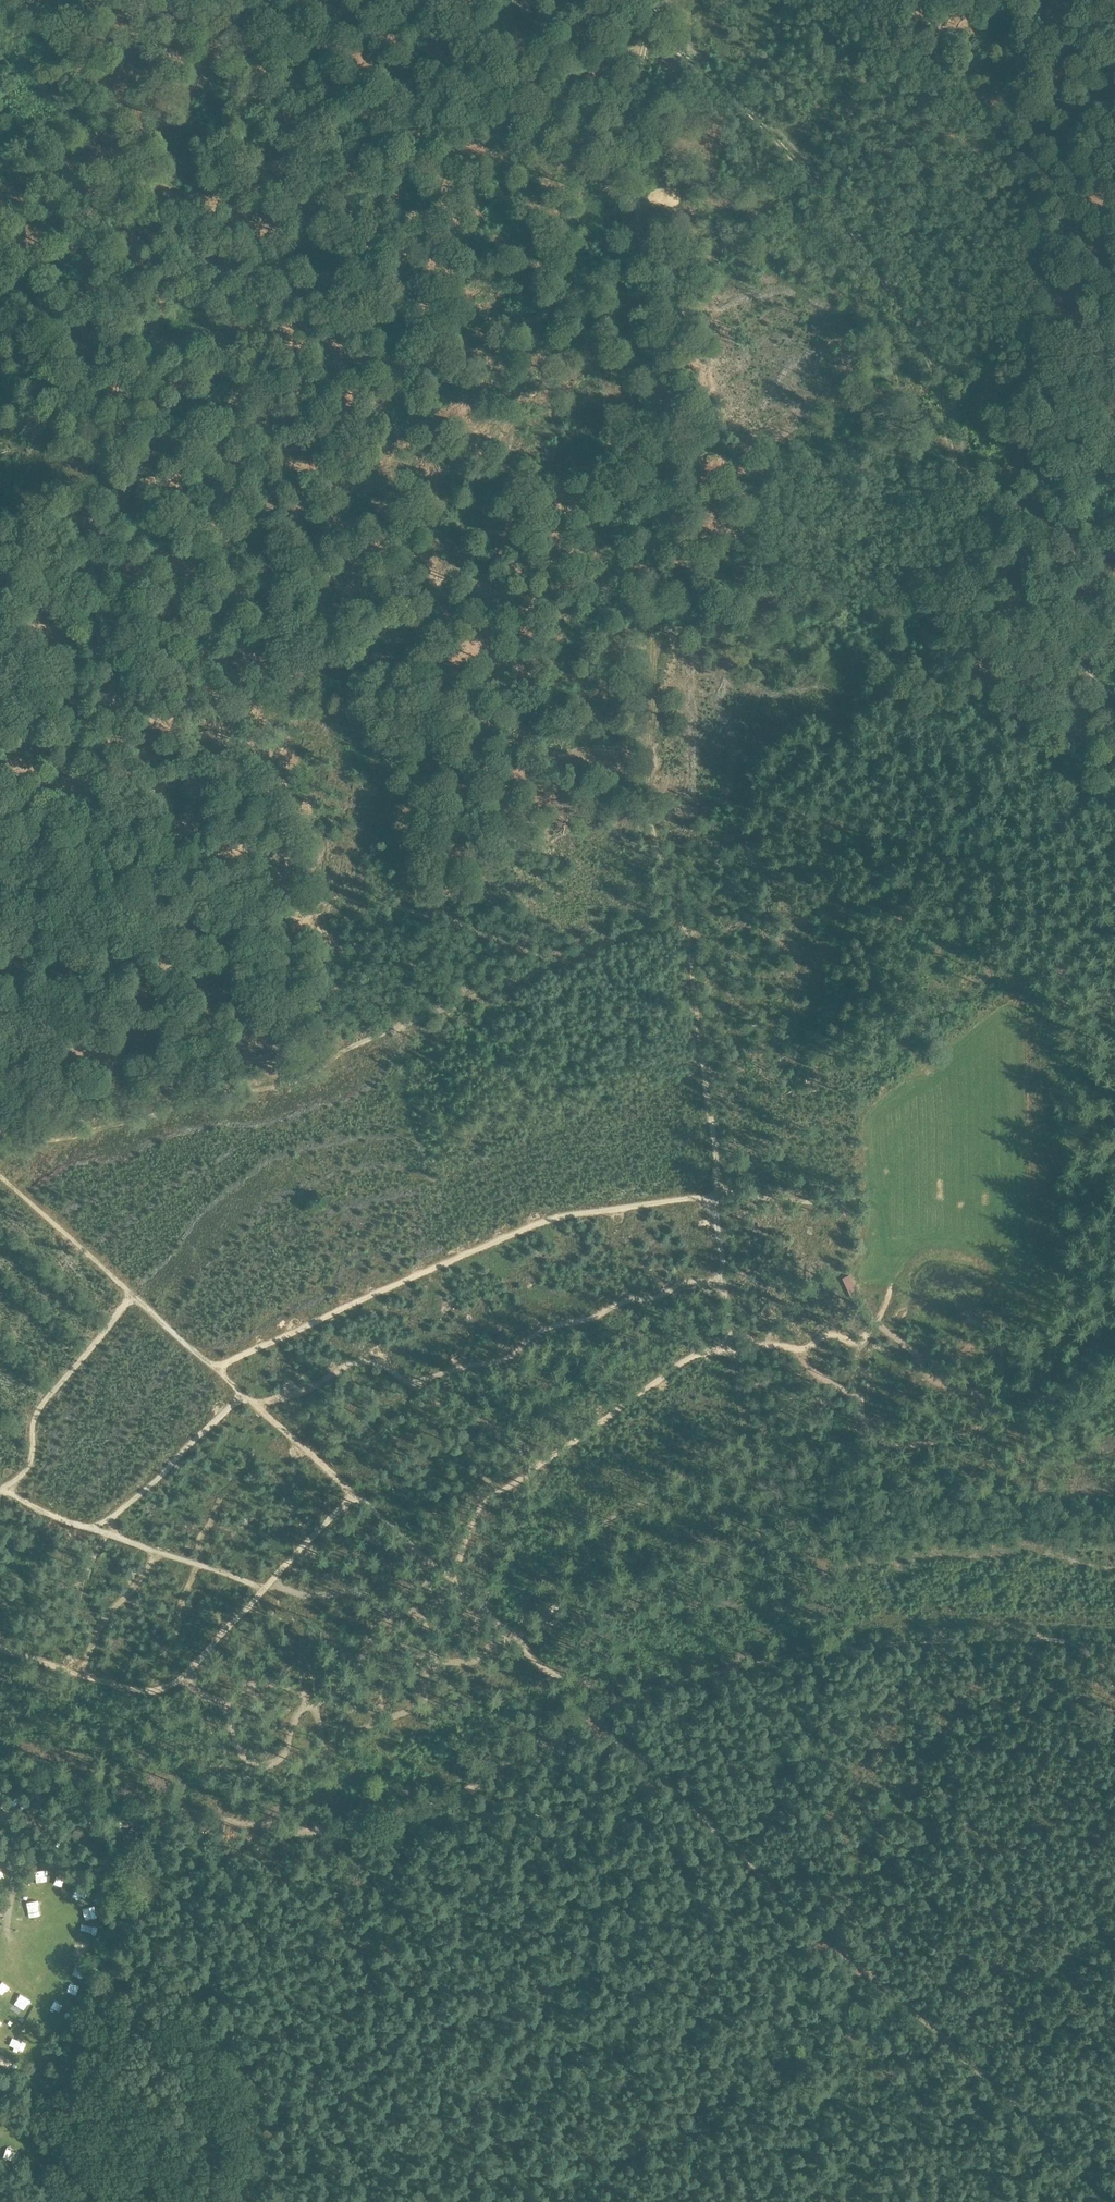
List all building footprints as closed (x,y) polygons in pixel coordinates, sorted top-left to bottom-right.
[(38,1888),(24,1892),(27,1901),(40,1897),(38,1888)] [(8,1998),(7,1989),(0,1989),(0,1999),(8,1998)]
